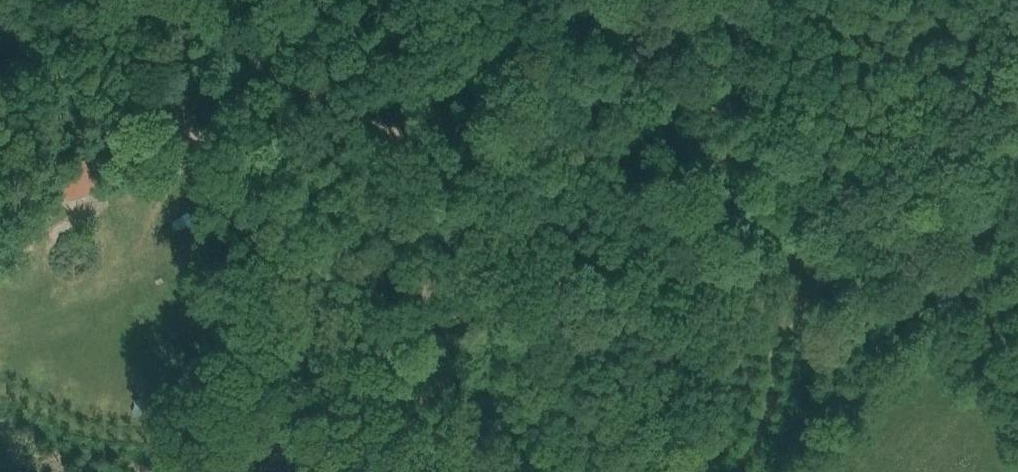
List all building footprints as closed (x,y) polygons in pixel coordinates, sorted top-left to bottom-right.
[(84,160),(52,180),(66,203),(99,183),(84,160)]
